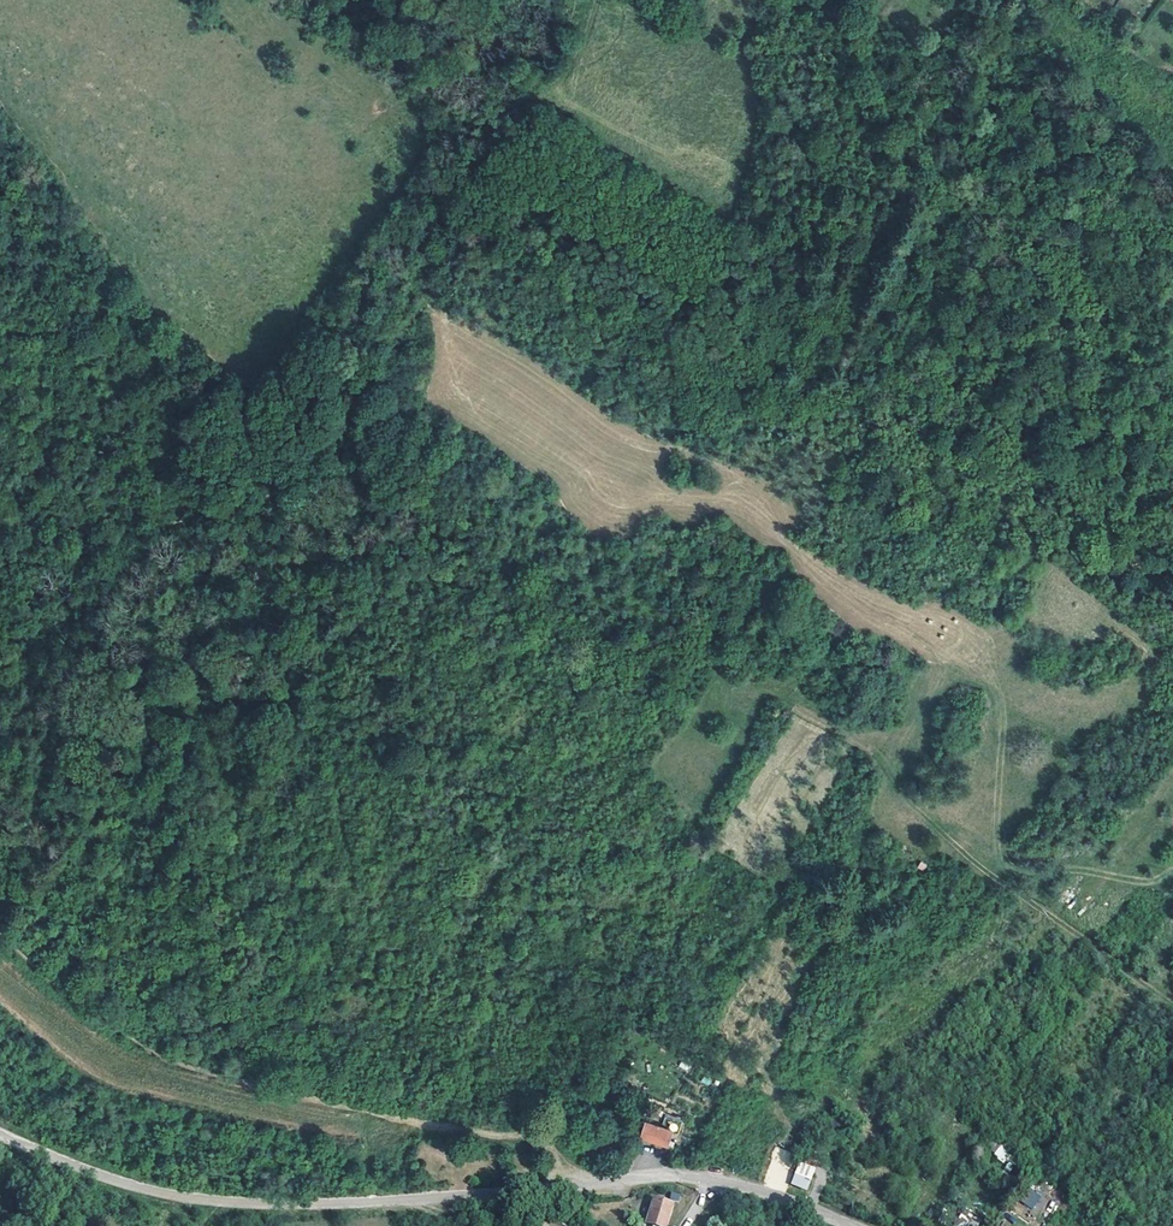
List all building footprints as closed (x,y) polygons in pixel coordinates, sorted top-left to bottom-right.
[(657,1116),(650,1114),(648,1122),(656,1124),(657,1116)] [(681,1122),(674,1120),(670,1135),(678,1137),(681,1122)] [(672,1138),(645,1130),(641,1145),(668,1153),(672,1138)] [(1001,1161),(1009,1155),(1002,1146),(994,1152),(1001,1161)] [(790,1184),(808,1190),(816,1167),(799,1160),(790,1184)] [(1019,1199),(1031,1209),(1041,1195),(1029,1186),(1019,1199)] [(650,1207),(645,1225),(665,1225),(669,1213),(650,1207)]
